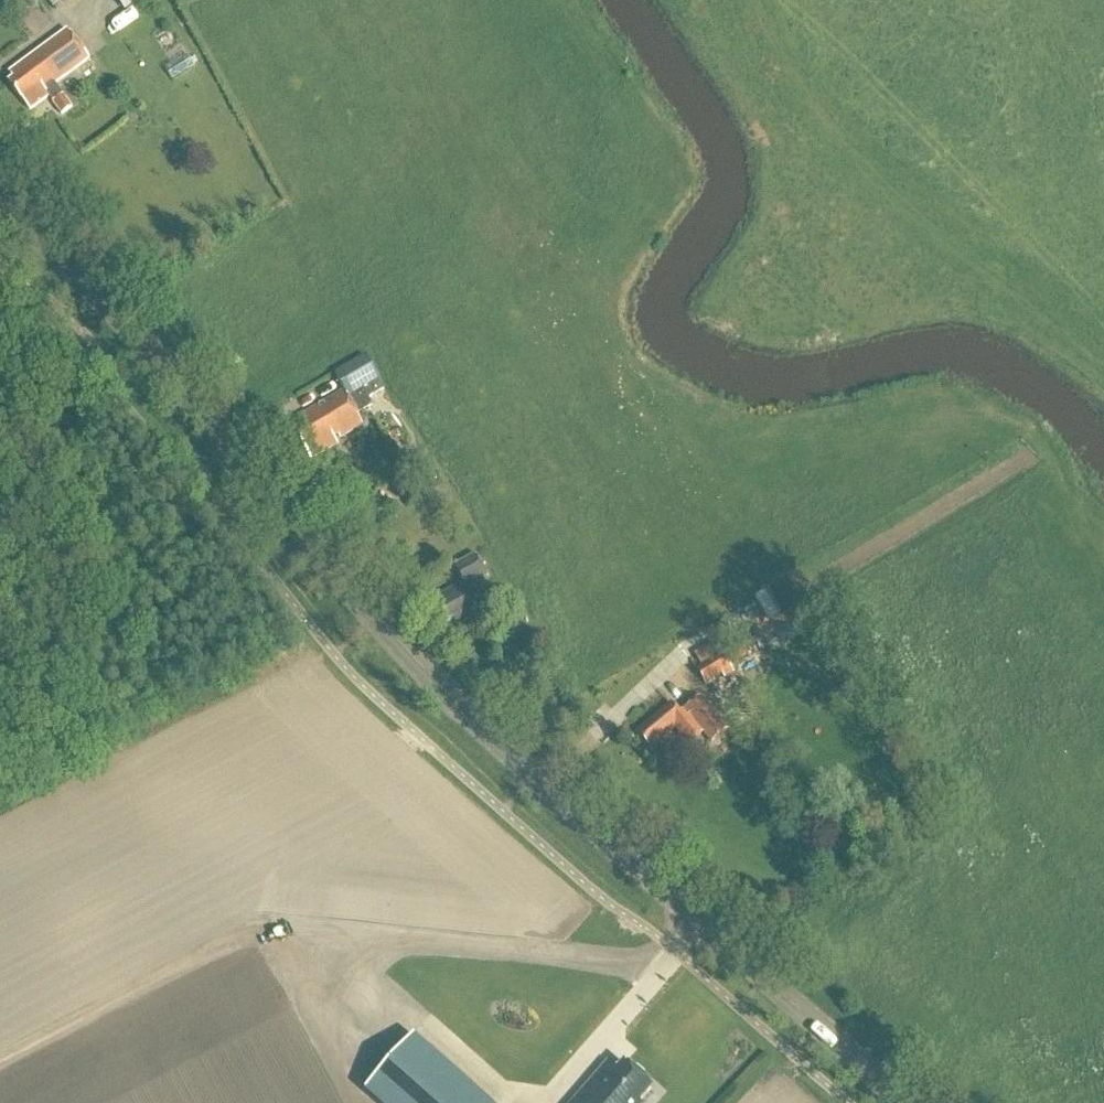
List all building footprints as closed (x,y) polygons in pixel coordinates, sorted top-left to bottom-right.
[(54,11),(70,0),(47,0),(54,11)] [(121,13),(143,0),(114,0),(121,13)] [(90,62),(68,31),(10,74),(14,80),(9,84),(31,113),(50,99),(62,116),(73,109),(56,87),(90,62)] [(334,442),(360,428),(355,418),(365,412),(355,395),(377,383),(365,361),(334,377),(343,395),(295,421),(300,430),(293,434),(309,464),(338,448),(334,442)] [(454,570),(463,586),(442,598),(446,605),(440,608),(449,624),(455,620),(459,627),(490,609),(476,584),(488,578),(477,557),(454,570)] [(741,668),(757,658),(749,646),(734,655),(741,668)] [(719,659),(696,672),(706,688),(729,675),(719,659)] [(679,717),(677,715),(668,705),(635,736),(646,750),(651,746),(653,749),(673,731),(688,747),(701,734),(711,746),(729,731),(701,698),(679,717)] [(365,1094),(374,1102),(485,1102),(413,1040),(365,1094)] [(654,1089),(627,1064),(620,1071),(611,1063),(576,1102),(642,1102),(654,1089)]
